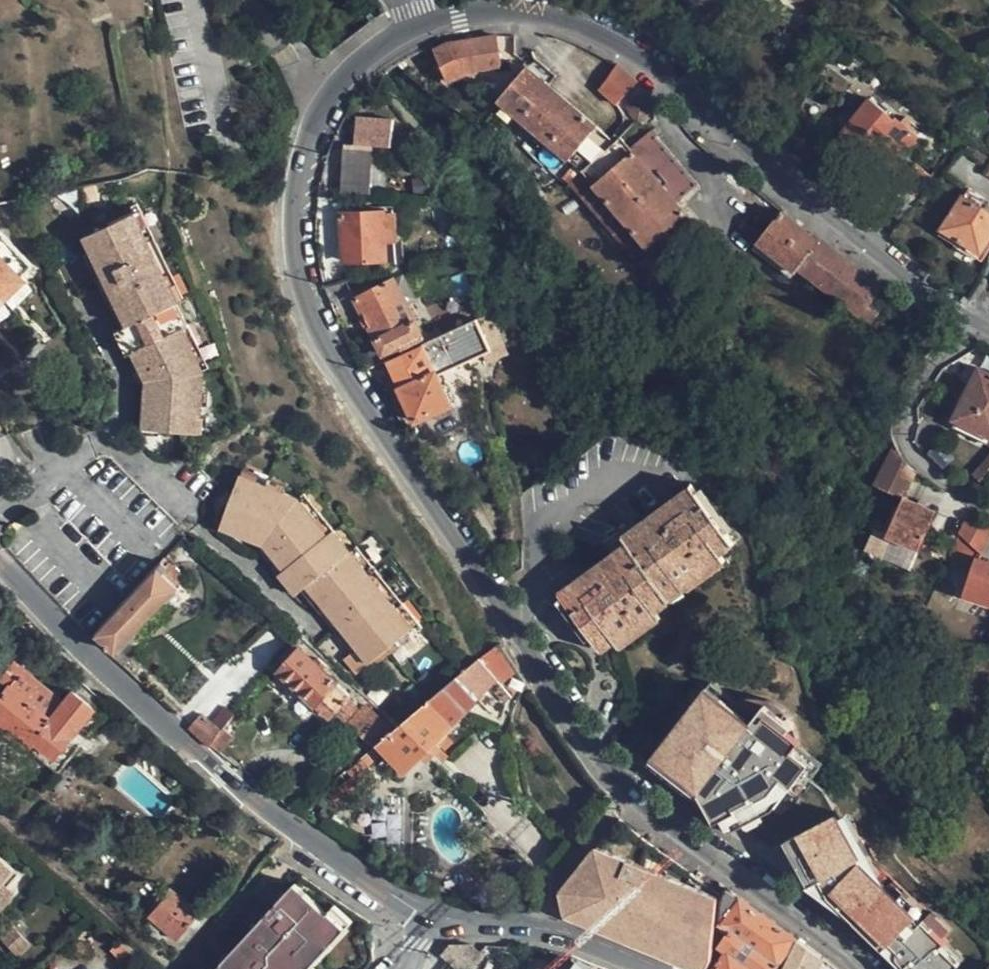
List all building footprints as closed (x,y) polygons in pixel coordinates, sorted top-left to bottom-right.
[(449,45),(437,51),(435,52),(448,81),(467,72),(502,67),(498,37),(449,45)] [(619,66),(617,67),(601,91),(617,106),(638,84),(638,83),(619,66)] [(502,102),(501,102),(579,168),(606,147),(607,146),(611,139),(612,138),(529,69),(502,102)] [(639,97),(628,107),(642,123),(652,114),(639,97)] [(895,121),(871,101),(844,133),(874,159),(879,153),(896,166),(919,137),(897,118),(895,121)] [(355,145),(345,145),(342,193),(371,194),(374,146),(392,146),(394,117),(357,115),(355,145)] [(611,139),(607,146),(670,231),(688,215),(678,204),(699,185),(649,133),(631,150),(621,141),(619,143),(612,138),(611,139)] [(606,147),(579,168),(585,172),(586,171),(650,248),(670,231),(607,146),(606,147)] [(975,150),(969,147),(964,154),(988,167),(988,158),(975,150)] [(637,260),(650,248),(586,171),(585,172),(569,185),(637,260)] [(988,242),(988,212),(963,197),(944,231),(983,252),(988,242)] [(386,213),(343,215),(344,263),(388,262),(387,240),(397,240),(395,206),(386,207),(386,213)] [(819,243),(783,213),(759,245),(796,274),(800,269),(819,243)] [(189,324),(135,214),(83,239),(126,328),(119,331),(144,382),(142,429),(199,434),(205,372),(183,328),(189,324)] [(25,277),(23,276),(33,266),(0,232),(0,302),(25,277)] [(822,241),(819,243),(800,269),(846,305),(862,318),(864,315),(874,322),(885,306),(876,300),(884,289),(856,268),(822,241)] [(397,282),(396,280),(356,301),(386,359),(426,339),(409,303),(416,300),(406,279),(397,282)] [(492,350),(478,320),(427,344),(427,346),(390,364),(417,422),(452,406),(439,376),(482,356),(492,350)] [(955,420),(988,436),(988,375),(979,370),(955,420)] [(955,420),(952,426),(988,445),(988,436),(955,420)] [(873,486),(903,499),(918,465),(887,452),(873,486)] [(976,475),(988,486),(988,485),(988,461),(976,475)] [(525,496),(546,478),(542,473),(513,496),(525,496)] [(303,500),(242,477),(222,531),(266,548),(285,573),(281,576),(297,597),(309,589),(371,666),(417,629),(337,532),(332,536),(303,500)] [(731,538),(695,487),(627,536),(632,544),(563,594),(600,646),(614,636),(619,643),(659,613),(655,605),(722,554),(717,548),(731,538)] [(960,529),(981,551),(988,537),(988,521),(970,509),(960,529)] [(927,528),(897,511),(878,547),(910,564),(927,528)] [(968,568),(974,555),(978,557),(981,551),(960,529),(946,555),(949,557),(968,568)] [(959,592),(988,605),(988,562),(978,557),(974,555),(968,568),(959,592)] [(183,579),(165,561),(94,637),(113,654),(183,579)] [(498,647),(488,656),(483,660),(500,680),(504,686),(518,674),(498,647)] [(320,710),(333,721),(340,713),(347,720),(358,708),(350,700),(353,697),(326,672),(328,668),(322,662),(318,665),(301,650),(280,674),(320,710)] [(414,719),(401,730),(383,744),(408,771),(425,755),(430,761),(433,758),(442,750),(436,744),(500,680),(483,660),(414,719)] [(3,682),(8,686),(10,683),(12,684),(24,668),(14,661),(0,677),(0,680),(3,682)] [(24,668),(12,684),(10,683),(8,686),(3,682),(0,685),(0,715),(33,741),(53,757),(100,698),(79,682),(64,700),(24,668)] [(712,677),(655,753),(702,788),(715,813),(774,782),(785,768),(797,777),(817,751),(800,738),(808,727),(797,719),(802,713),(769,689),(755,708),(712,677)] [(228,727),(256,695),(246,686),(213,725),(223,734),(225,731),(228,727)] [(33,741),(0,715),(0,728),(27,750),(33,741)] [(210,750),(212,748),(223,734),(213,725),(203,716),(190,732),(191,733),(210,750)] [(212,748),(222,757),(236,740),(225,731),(223,734),(212,748)] [(370,755),(367,758),(377,769),(387,760),(377,750),(370,755)] [(916,968),(948,968),(964,952),(947,935),(951,930),(927,908),(926,911),(865,849),(843,802),(795,826),(820,873),(824,870),(831,889),(914,966),(916,968)] [(562,887),(561,888),(565,902),(714,961),(715,959),(715,917),(719,892),(615,824),(606,842),(562,887)] [(2,886),(13,873),(0,862),(0,887),(2,886)] [(373,962),(369,923),(336,901),(326,912),(297,885),(287,896),(277,906),(231,956),(221,967),(219,968),(366,968),(373,962)] [(2,886),(0,887),(0,913),(15,897),(2,886)] [(730,890),(725,900),(721,924),(733,935),(723,949),(729,954),(718,968),(743,968),(769,918),(730,890)] [(199,913),(172,891),(150,918),(152,921),(147,926),(159,935),(164,931),(176,940),(199,913)] [(273,903),(277,906),(287,896),(283,892),(273,903)] [(698,968),(710,968),(714,961),(565,902),(568,916),(698,968)] [(769,918),(743,968),(786,968),(800,941),(775,923),(769,918)] [(11,930),(0,941),(0,942),(8,949),(19,937),(11,930)] [(800,941),(786,968),(837,968),(800,941)] [(437,949),(458,968),(472,968),(485,954),(481,952),(471,942),(452,944),(444,950),(440,946),(437,949)] [(488,944),(484,948),(499,956),(507,946),(488,944)] [(120,947),(112,955),(127,968),(129,968),(137,962),(120,947)] [(217,963),(221,967),(231,956),(228,953),(217,963)] [(572,957),(565,968),(590,968),(572,957)]
